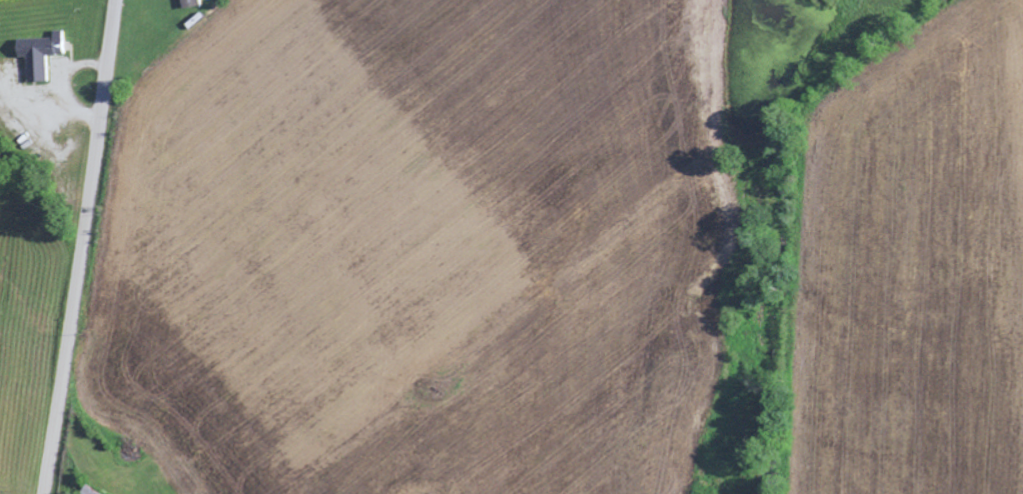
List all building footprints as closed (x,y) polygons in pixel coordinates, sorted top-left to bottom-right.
[(201,5),(200,0),(180,0),(181,8),(201,5)] [(27,82),(46,81),(44,55),(66,54),(64,30),(51,30),(52,37),(14,39),(15,57),(25,56),(27,82)] [(85,485),(79,493),(99,493),(85,485)]
